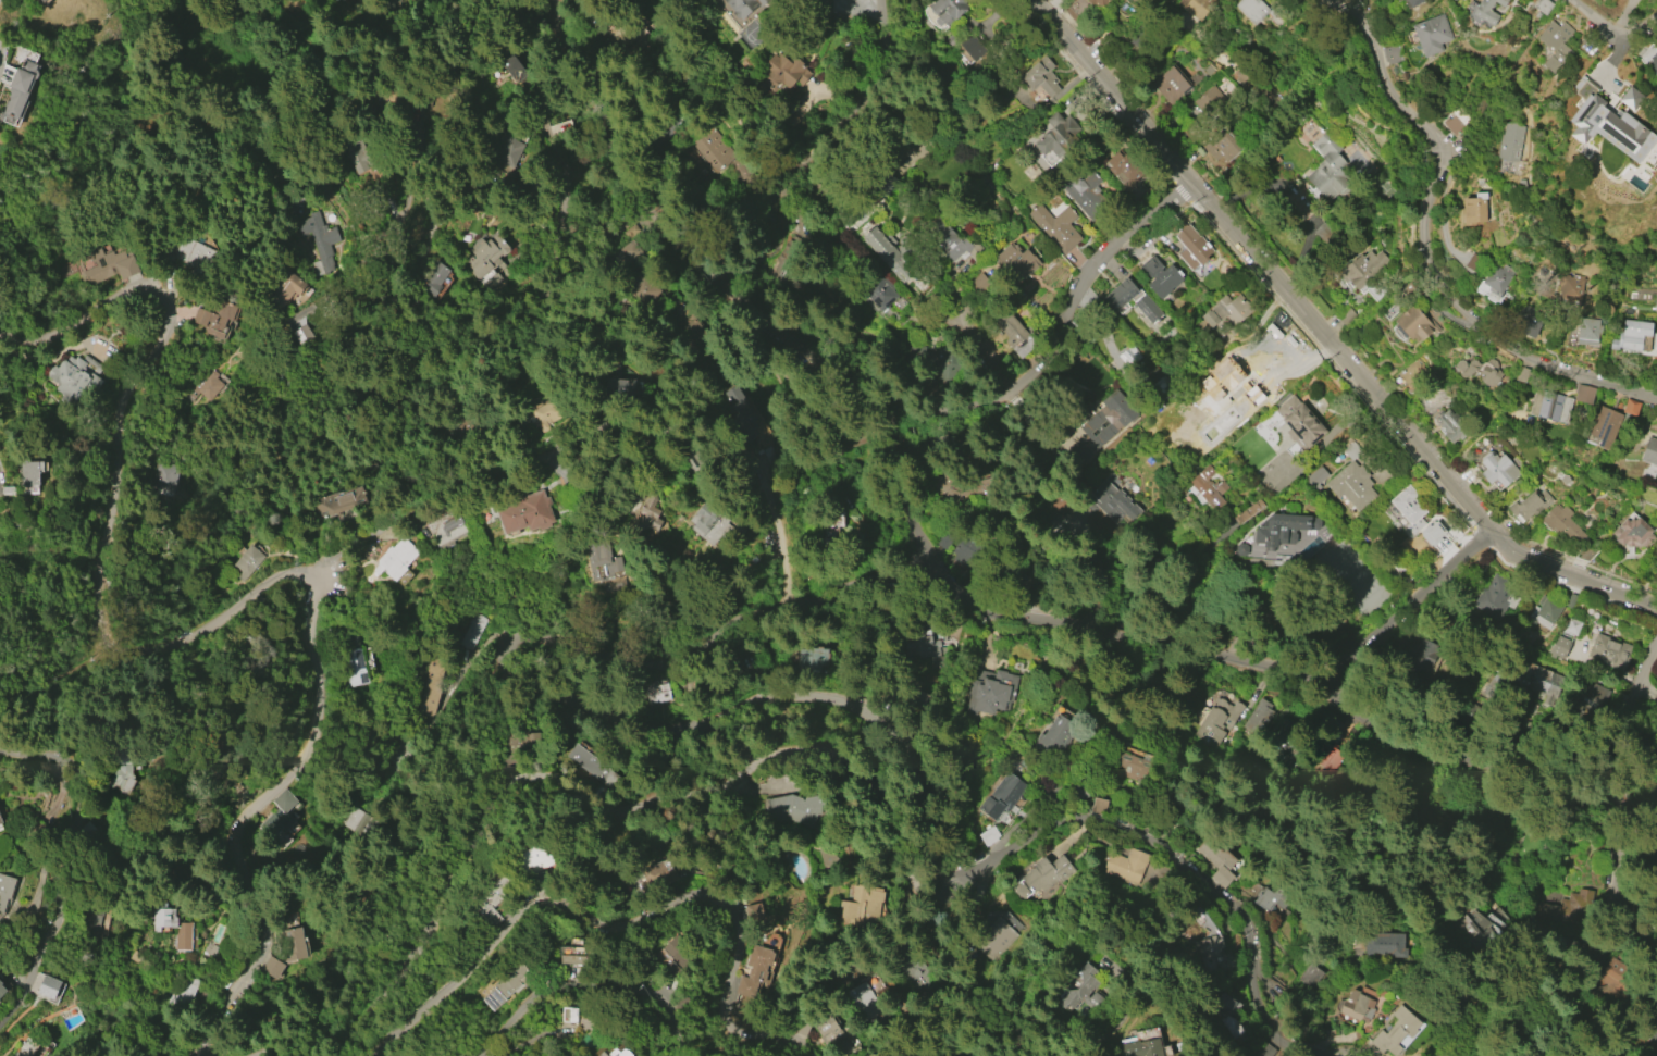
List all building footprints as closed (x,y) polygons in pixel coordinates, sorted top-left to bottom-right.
[(375,9),(374,0),(399,0),(399,4),(375,9)] [(740,21),(724,0),(759,0),(762,3),(740,21)] [(933,2),(936,0),(965,0),(966,1),(964,2),(968,8),(945,25),(945,24),(944,25),(943,24),(939,27),(933,20),(937,16),(930,8),(935,4),(933,2)] [(1098,10),(1108,0),(1088,0),(1098,10)] [(1183,9),(1189,0),(1212,0),(1213,1),(1199,21),(1183,9)] [(1234,5),(1240,0),(1255,0),(1264,11),(1251,23),(1234,5)] [(1407,9),(1427,0),(1402,0),(1407,9)] [(1472,14),(1480,0),(1507,0),(1503,7),(1494,2),(1488,11),(1498,16),(1493,26),(1472,14)] [(1532,5),(1536,0),(1547,0),(1553,4),(1545,15),(1532,5)] [(1411,25),(1443,13),(1452,39),(1439,44),(1443,50),(1423,58),(1411,25)] [(1536,38),(1551,21),(1558,26),(1562,21),(1573,30),(1562,44),(1572,52),(1553,74),(1542,65),(1555,50),(1549,46),(1547,48),(1536,38)] [(969,33),(986,50),(974,62),(957,44),(969,33)] [(1386,62),(1382,48),(1395,44),(1399,59),(1392,61),(1393,64),(1388,65),(1387,62),(1386,62)] [(1654,47),(1656,51),(1656,77),(1641,58),(1654,47)] [(761,80),(769,71),(763,65),(774,53),(779,58),(788,48),(805,64),(806,63),(815,70),(801,86),(794,80),(788,89),(782,84),(774,92),(761,80)] [(512,57),(525,73),(525,76),(517,83),(515,83),(500,65),(502,62),(509,55),(512,57)] [(1048,70),(1058,80),(1054,84),(1059,89),(1049,98),(1038,85),(1031,90),(1019,77),(1044,55),(1053,65),(1048,70)] [(2,119),(0,118),(0,114),(10,87),(9,87),(16,67),(20,69),(23,59),(38,64),(36,70),(37,70),(36,73),(38,74),(37,78),(35,77),(35,79),(37,80),(36,83),(34,82),(18,120),(13,117),(12,121),(3,117),(2,119)] [(1173,64),(1189,84),(1188,85),(1191,88),(1168,107),(1150,83),(1173,64)] [(1194,127),(1224,99),(1210,84),(1180,112),(1194,127)] [(1636,162),(1595,131),(1591,137),(1588,136),(1583,145),(1569,135),(1575,126),(1568,120),(1587,92),(1591,95),(1593,92),(1606,102),(1603,107),(1632,128),(1636,122),(1656,137),(1636,162)] [(1442,124),(1461,141),(1476,125),(1458,108),(1442,124)] [(1067,114),(1079,128),(1074,133),(1079,139),(1064,152),(1056,144),(1042,156),(1032,145),(1052,128),(1046,120),(1055,111),(1062,119),(1067,114)] [(547,127),(552,141),(573,134),(569,120),(547,127)] [(1497,157),(1501,134),(1503,135),(1505,123),(1526,126),(1520,161),(1497,157)] [(715,128),(735,157),(715,172),(687,134),(697,126),(705,136),(715,128)] [(1201,143),(1218,168),(1241,151),(1224,127),(1201,143)] [(524,140),(506,131),(490,163),(509,172),(524,140)] [(1325,131),(1341,148),(1336,153),(1346,164),(1339,170),(1344,174),(1341,176),(1348,184),(1327,202),(1304,177),(1323,160),(1320,157),(1321,156),(1310,144),(1325,131)] [(353,175),(376,165),(364,137),(342,146),(353,175)] [(1117,154),(1122,159),(1125,156),(1138,171),(1133,176),(1138,182),(1127,191),(1125,189),(1123,191),(1118,186),(1117,185),(1118,184),(1120,183),(1118,182),(1108,170),(1111,166),(1106,162),(1116,152),(1117,154)] [(735,158),(749,174),(731,187),(718,171),(735,158)] [(1090,220),(1055,181),(1064,172),(1073,182),(1078,177),(1081,181),(1092,172),(1101,182),(1087,192),(1102,210),(1090,220)] [(1462,225),(1461,198),(1484,198),(1485,222),(1475,222),(1475,225),(1462,225)] [(1063,254),(1027,214),(1039,203),(1052,219),(1066,206),(1077,216),(1068,224),(1080,238),(1063,254)] [(318,210),(322,224),(324,224),(326,228),(335,226),(341,241),(330,245),(333,256),(331,257),(336,271),(324,275),(323,273),(314,276),(309,262),(319,259),(309,232),(298,235),(294,222),(308,216),(307,214),(318,210)] [(974,262),(968,253),(961,259),(959,256),(950,262),(941,252),(943,250),(928,229),(942,219),(959,239),(963,235),(969,244),(972,243),(973,245),(974,244),(984,254),(974,262)] [(1190,271),(1177,254),(1185,249),(1174,236),(1189,223),(1213,251),(1207,256),(1209,258),(1200,266),(1198,264),(1190,271)] [(902,284),(862,238),(875,226),(901,256),(899,259),(912,274),(902,284)] [(491,268),(475,281),(468,271),(470,270),(462,260),(470,253),(467,249),(480,238),(483,243),(495,233),(508,249),(507,249),(508,251),(500,258),(499,256),(489,264),(491,268)] [(215,250),(201,279),(169,264),(172,258),(160,257),(161,241),(174,243),(174,248),(181,234),(215,250)] [(768,275),(787,282),(800,250),(782,243),(768,275)] [(993,258),(1010,243),(1013,246),(1014,245),(1018,249),(1017,250),(1019,253),(1025,248),(1026,247),(1040,264),(1015,285),(993,258)] [(132,256),(138,272),(118,279),(115,274),(87,286),(81,271),(79,272),(75,263),(87,259),(85,253),(99,248),(102,254),(121,248),(121,250),(123,249),(124,253),(129,252),(131,256),(132,256)] [(1357,290),(1338,268),(1346,262),(1347,264),(1353,259),(1355,259),(1360,254),(1362,257),(1369,250),(1373,256),(1380,250),(1390,262),(1357,290)] [(1139,265),(1152,254),(1162,266),(1160,269),(1162,271),(1171,263),(1183,278),(1182,279),(1182,281),(1173,288),(1172,286),(1170,289),(1171,290),(1159,300),(1146,285),(1153,278),(1151,275),(1149,277),(1139,265)] [(430,297),(415,285),(434,260),(447,271),(436,285),(438,286),(430,297)] [(1481,283),(1493,264),(1500,270),(1504,264),(1513,271),(1499,294),(1481,283)] [(284,268),(307,284),(298,296),(293,293),(282,309),(263,297),(284,268)] [(641,274),(660,290),(646,307),(627,290),(641,274)] [(860,289),(876,274),(881,281),(883,278),(894,289),(891,291),(896,297),(880,312),(860,289)] [(1559,275),(1571,277),(1572,274),(1584,276),(1580,305),(1558,301),(1559,291),(1558,291),(1559,286),(1556,285),(1558,276),(1559,277),(1559,275)] [(1127,275),(1141,293),(1115,313),(1102,297),(1111,290),(1109,287),(1116,281),(1118,283),(1127,275)] [(1210,328),(1199,315),(1216,302),(1215,300),(1224,294),(1229,300),(1240,293),(1253,309),(1233,326),(1225,316),(1210,328)] [(239,305),(231,331),(226,328),(223,339),(203,333),(206,326),(191,322),(197,307),(208,311),(213,296),(239,305)] [(1533,337),(1511,327),(1522,302),(1545,312),(1533,337)] [(1394,321),(1412,303),(1426,320),(1429,316),(1439,330),(1434,334),(1431,330),(1417,343),(1412,338),(1408,343),(1406,339),(1405,340),(1396,332),(1397,331),(1393,325),(1396,323),(1394,321)] [(1006,311),(1036,345),(1019,359),(1004,340),(1007,338),(993,322),(1006,311)] [(1575,344),(1579,316),(1598,319),(1598,324),(1602,324),(1600,335),(1597,334),(1596,345),(1575,344)] [(1623,319),(1652,322),(1650,336),(1642,335),(1640,350),(1620,348),(1620,350),(1609,348),(1610,338),(1618,339),(1619,331),(1622,331),(1623,319)] [(290,333),(298,345),(312,336),(304,324),(290,333)] [(1118,355),(1128,368),(1140,358),(1130,346),(1118,355)] [(85,355),(103,367),(97,376),(103,381),(94,396),(85,390),(71,410),(59,401),(62,396),(53,390),(58,384),(46,376),(48,374),(47,373),(51,367),(52,367),(53,365),(57,368),(67,351),(82,361),(85,355)] [(1397,374),(1418,358),(1422,363),(1421,365),(1429,374),(1410,389),(1397,374)] [(1503,373),(1492,386),(1486,385),(1481,382),(1479,378),(1479,371),(1474,370),(1468,375),(1462,377),(1459,376),(1458,373),(1459,371),(1454,367),(1457,360),(1460,360),(1463,361),(1466,364),(1468,363),(1471,359),(1475,360),(1476,362),(1474,367),(1476,369),(1480,364),(1485,361),(1488,358),(1492,359),(1495,361),(1497,365),(1496,369),(1503,373)] [(223,384),(209,401),(197,392),(191,398),(185,394),(199,376),(202,380),(209,372),(223,384)] [(606,378),(641,380),(640,398),(605,397),(606,378)] [(731,383),(745,407),(747,406),(755,419),(752,421),(756,428),(752,431),(756,436),(734,449),(720,425),(729,420),(714,394),(731,383)] [(1578,384),(1594,388),(1591,403),(1573,400),(1578,384)] [(1078,427),(1104,406),(1101,401),(1116,388),(1118,390),(1123,387),(1145,411),(1122,431),(1121,430),(1115,435),(1114,433),(1096,448),(1097,449),(1083,462),(1071,448),(1085,435),(1078,427)] [(1572,398),(1566,423),(1529,413),(1535,388),(1572,398)] [(1274,410),(1291,395),(1299,403),(1300,402),(1326,432),(1307,448),(1299,439),(1295,444),(1285,433),(1289,430),(1281,420),(1282,419),(1274,410)] [(539,430),(561,421),(552,398),(529,408),(539,430)] [(1627,398),(1640,403),(1635,417),(1621,411),(1627,398)] [(1587,434),(1599,406),(1621,414),(1607,450),(1596,446),(1598,438),(1587,434)] [(1451,444),(1445,435),(1446,434),(1432,417),(1442,409),(1444,412),(1448,409),(1452,415),(1460,409),(1466,415),(1460,420),(1469,432),(1459,439),(1458,438),(1451,444)] [(1648,437),(1656,441),(1656,466),(1640,460),(1648,437)] [(1325,483),(1350,460),(1341,450),(1353,440),(1362,451),(1352,460),(1358,467),(1360,464),(1370,475),(1368,477),(1372,483),(1369,486),(1376,495),(1358,511),(1343,494),(1338,498),(1325,483)] [(1503,454),(1519,473),(1503,487),(1495,479),(1488,484),(1479,473),(1485,469),(1480,462),(1491,454),(1493,456),(1494,455),(1497,458),(1503,454)] [(18,484),(18,471),(20,471),(20,461),(22,461),(22,460),(28,460),(28,461),(37,461),(38,485),(38,495),(27,496),(26,487),(20,488),(20,484),(18,484)] [(153,460),(177,464),(171,493),(148,488),(153,460)] [(1303,479),(1320,464),(1328,474),(1319,483),(1321,486),(1315,492),(1303,479)] [(1213,511),(1188,481),(1198,472),(1212,490),(1223,482),(1228,488),(1220,495),(1216,492),(1215,493),(1224,502),(1213,511)] [(1129,499),(1128,501),(1132,505),(1133,502),(1141,511),(1140,513),(1142,514),(1125,533),(1086,497),(1103,477),(1117,490),(1118,489),(1129,499)] [(1388,500),(1408,484),(1430,509),(1420,517),(1425,524),(1413,535),(1405,525),(1408,523),(1388,500)] [(311,499),(360,485),(366,505),(317,519),(311,499)] [(505,534),(495,510),(518,501),(516,498),(543,488),(546,497),(548,496),(552,505),(548,506),(555,522),(551,523),(552,526),(540,531),(539,527),(529,532),(527,525),(505,534)] [(1543,489),(1553,500),(1544,508),(1544,507),(1533,515),(1532,513),(1523,521),(1522,520),(1520,522),(1516,515),(1514,517),(1507,508),(1518,499),(1520,501),(1524,498),(1523,497),(1533,489),(1537,494),(1543,489)] [(656,531),(647,526),(633,533),(629,524),(638,521),(641,514),(638,513),(647,495),(656,499),(653,506),(661,511),(658,515),(663,518),(656,531)] [(1264,506),(1238,524),(1233,517),(1238,512),(1239,513),(1259,498),(1264,506)] [(712,548),(690,527),(693,524),(688,520),(704,502),(720,517),(719,518),(733,530),(724,541),(720,537),(712,548)] [(1539,520),(1555,505),(1556,505),(1557,504),(1561,508),(1565,505),(1572,513),(1568,517),(1585,535),(1575,545),(1561,531),(1558,534),(1551,527),(1549,530),(1539,520)] [(425,524),(455,509),(458,513),(459,512),(465,522),(462,523),(467,531),(437,546),(425,524)] [(823,546),(843,547),(844,513),(824,512),(823,546)] [(1271,513),(1316,517),(1320,521),(1320,526),(1316,530),(1309,529),(1309,530),(1296,529),(1295,542),(1291,545),(1276,544),(1276,547),(1262,546),(1262,543),(1253,542),(1254,527),(1259,529),(1259,524),(1271,513)] [(1654,536),(1644,546),(1627,546),(1623,543),(1620,545),(1613,538),(1616,536),(1612,532),(1624,519),(1628,521),(1631,518),(1633,520),(1636,517),(1652,531),(1649,533),(1654,536)] [(376,560),(389,545),(392,547),(401,536),(419,551),(405,568),(406,569),(395,582),(382,571),(378,575),(372,570),(376,566),(376,560)] [(617,552),(621,568),(610,570),(611,575),(602,577),(602,580),(593,582),(583,542),(604,536),(608,555),(617,552)] [(232,564),(250,543),(264,556),(242,581),(236,575),(239,571),(232,564)] [(1484,588),(1494,573),(1513,585),(1509,592),(1519,598),(1511,609),(1506,606),(1497,620),(1472,604),(1483,587),(1484,588)] [(1576,597),(1570,608),(1563,605),(1570,593),(1576,597)] [(1563,607),(1551,625),(1550,624),(1547,630),(1535,622),(1532,628),(1525,623),(1529,618),(1528,617),(1535,606),(1538,608),(1539,605),(1537,604),(1543,595),(1546,597),(1548,594),(1553,597),(1551,599),(1563,607)] [(485,619),(468,655),(455,648),(467,623),(466,622),(468,618),(469,619),(472,612),(485,619)] [(1569,617),(1581,623),(1575,635),(1562,630),(1569,617)] [(940,657),(939,626),(904,628),(905,658),(940,657)] [(1595,633),(1631,646),(1627,656),(1629,657),(1627,663),(1625,664),(1624,666),(1624,667),(1623,668),(1622,668),(1621,669),(1620,669),(1619,669),(1618,669),(1617,669),(1586,658),(1595,633)] [(1558,635),(1571,642),(1561,662),(1549,656),(1550,653),(1549,651),(1557,636),(1558,637),(1558,635)] [(1436,653),(1429,670),(1420,666),(1417,672),(1407,668),(1411,657),(1408,656),(1412,644),(1418,645),(1421,637),(1435,644),(1432,651),(1436,653)] [(360,647),(369,683),(349,687),(341,653),(360,647)] [(828,649),(797,650),(798,671),(829,670),(828,649)] [(415,712),(426,672),(424,671),(429,656),(447,661),(431,717),(415,712)] [(1521,660),(1562,676),(1549,708),(1541,705),(1544,694),(1535,691),(1535,692),(1529,689),(1529,687),(1503,676),(1505,671),(1512,674),(1514,668),(1518,669),(1521,660)] [(1016,679),(1012,701),(1009,701),(1006,710),(994,708),(993,713),(976,710),(975,713),(965,711),(968,696),(966,695),(972,668),(993,672),(994,669),(1006,671),(1005,673),(1018,675),(1017,679),(1016,679)] [(1597,722),(1562,707),(1575,676),(1609,691),(1597,722)] [(670,699),(647,705),(643,682),(665,678),(670,699)] [(1274,740),(1276,735),(1289,742),(1295,729),(1284,723),(1289,714),(1258,697),(1244,724),(1274,740)] [(1214,699),(1229,709),(1233,704),(1241,709),(1227,732),(1221,729),(1217,734),(1221,736),(1212,750),(1191,737),(1214,699)] [(1037,741),(1058,712),(1077,725),(1058,755),(1037,741)] [(565,757),(611,791),(622,776),(576,742),(565,757)] [(128,743),(131,772),(133,779),(135,780),(126,796),(118,791),(119,790),(113,786),(113,787),(107,783),(110,777),(108,775),(113,766),(111,744),(128,743)] [(1120,751),(1141,759),(1143,754),(1153,757),(1145,782),(1137,779),(1136,781),(1120,775),(1118,778),(1110,774),(1113,765),(1115,766),(1120,751)] [(1026,785),(1006,812),(1002,809),(993,821),(976,809),(986,795),(988,796),(993,790),(999,790),(1010,773),(1026,785)] [(271,800),(286,787),(297,800),(285,810),(295,821),(283,832),(281,830),(274,836),(261,821),(277,807),(271,800)] [(811,827),(788,819),(771,822),(766,799),(790,794),(803,798),(823,795),(830,797),(826,811),(819,809),(818,815),(815,813),(811,827)] [(367,838),(374,818),(348,808),(341,829),(367,838)] [(978,834),(993,825),(999,835),(996,837),(998,840),(986,847),(978,834)] [(1223,889),(1210,875),(1216,869),(1195,848),(1207,836),(1222,850),(1223,848),(1236,860),(1227,870),(1235,877),(1223,889)] [(512,855),(543,843),(552,864),(541,868),(543,872),(546,872),(546,891),(527,891),(527,873),(521,875),(512,855)] [(1148,855),(1136,885),(1102,872),(1110,853),(1125,859),(1129,848),(1148,855)] [(1006,885),(1019,874),(1022,877),(1034,867),(1032,866),(1043,856),(1049,864),(1062,854),(1075,871),(1051,890),(1046,884),(1022,903),(1006,885)] [(667,858),(678,879),(642,896),(638,886),(645,882),(640,871),(667,858)] [(467,908),(510,869),(521,881),(492,908),(502,919),(483,936),(471,922),(475,918),(467,908)] [(189,870),(171,870),(171,883),(190,882),(189,870)] [(2,915),(0,914),(0,874),(15,879),(9,900),(7,899),(2,915)] [(880,902),(876,927),(848,922),(848,918),(839,917),(841,907),(838,906),(839,900),(851,903),(854,884),(881,889),(881,892),(883,892),(882,902),(880,902)] [(1272,912),(1256,902),(1264,890),(1268,891),(1269,887),(1276,893),(1281,885),(1296,895),(1286,909),(1278,904),(1272,912)] [(191,922),(190,952),(174,951),(175,928),(160,928),(160,932),(151,932),(152,900),(165,902),(165,908),(177,908),(176,922),(191,922)] [(759,902),(768,933),(753,937),(744,906),(759,902)] [(1485,920),(1472,906),(1452,925),(1480,954),(1503,932),(1500,928),(1508,920),(1497,909),(1485,920)] [(994,910),(981,922),(988,929),(972,943),(990,962),(1018,937),(994,910)] [(300,927),(306,957),(285,961),(280,931),(300,927)] [(1365,933),(1396,933),(1396,956),(1364,955),(1365,933)] [(1201,939),(1215,934),(1221,956),(1213,958),(1216,970),(1204,973),(1200,954),(1198,954),(1195,944),(1201,943),(1200,940),(1201,940),(1201,939)] [(677,935),(700,962),(683,976),(672,961),(666,966),(655,953),(677,935)] [(218,946),(213,956),(202,952),(207,941),(218,946)] [(904,941),(932,977),(914,992),(886,956),(904,941)] [(560,945),(559,966),(586,967),(587,943),(578,943),(578,946),(560,945)] [(772,952),(769,964),(766,964),(764,970),(767,971),(762,990),(751,986),(747,998),(733,993),(739,974),(745,978),(749,967),(743,965),(751,944),(770,949),(769,951),(772,952)] [(269,955),(284,965),(273,981),(258,972),(269,955)] [(493,984),(520,959),(533,973),(506,998),(493,984)] [(1080,999),(1073,1008),(1067,1004),(1063,1009),(1054,1002),(1064,991),(1076,990),(1081,982),(1079,970),(1086,962),(1098,971),(1093,978),(1100,982),(1093,990),(1092,989),(1086,996),(1088,998),(1093,991),(1102,998),(1093,1009),(1087,1004),(1086,1005),(1080,999)] [(1310,964),(1323,973),(1311,989),(1298,979),(1310,964)] [(199,980),(185,1006),(168,996),(178,977),(183,979),(186,972),(199,980)] [(60,982),(53,998),(37,992),(45,974),(60,982)] [(862,1021),(844,992),(864,981),(881,1010),(862,1021)] [(1359,1021),(1338,1012),(1344,999),(1346,997),(1349,991),(1352,989),(1359,991),(1358,993),(1370,997),(1369,998),(1374,1002),(1372,1008),(1374,1008),(1369,1021),(1367,1020),(1365,1022),(1359,1019),(1359,1021)] [(1237,1045),(1219,1019),(1221,1018),(1210,1009),(1223,993),(1235,1002),(1236,1001),(1248,1009),(1237,1023),(1244,1032),(1242,1032),(1247,1039),(1237,1045)] [(1401,1047),(1395,1055),(1393,1055),(1385,1048),(1382,1052),(1370,1041),(1380,1029),(1385,1033),(1393,1024),(1392,1024),(1396,1019),(1390,1014),(1399,1004),(1421,1023),(1415,1029),(1417,1030),(1410,1039),(1405,1034),(1397,1044),(1401,1047)] [(562,1007),(577,1007),(577,1022),(562,1022),(562,1007)] [(814,1027),(830,1016),(840,1030),(842,1029),(849,1040),(834,1048),(826,1035),(821,1039),(814,1027)] [(614,1034),(633,1055),(591,1055),(590,1055),(614,1034)] [(48,1041),(42,1039),(40,1045),(21,1038),(13,1055),(41,1055),(48,1041)] [(1158,1038),(1162,1055),(1121,1055),(1118,1044),(1138,1040),(1139,1042),(1158,1038)]
